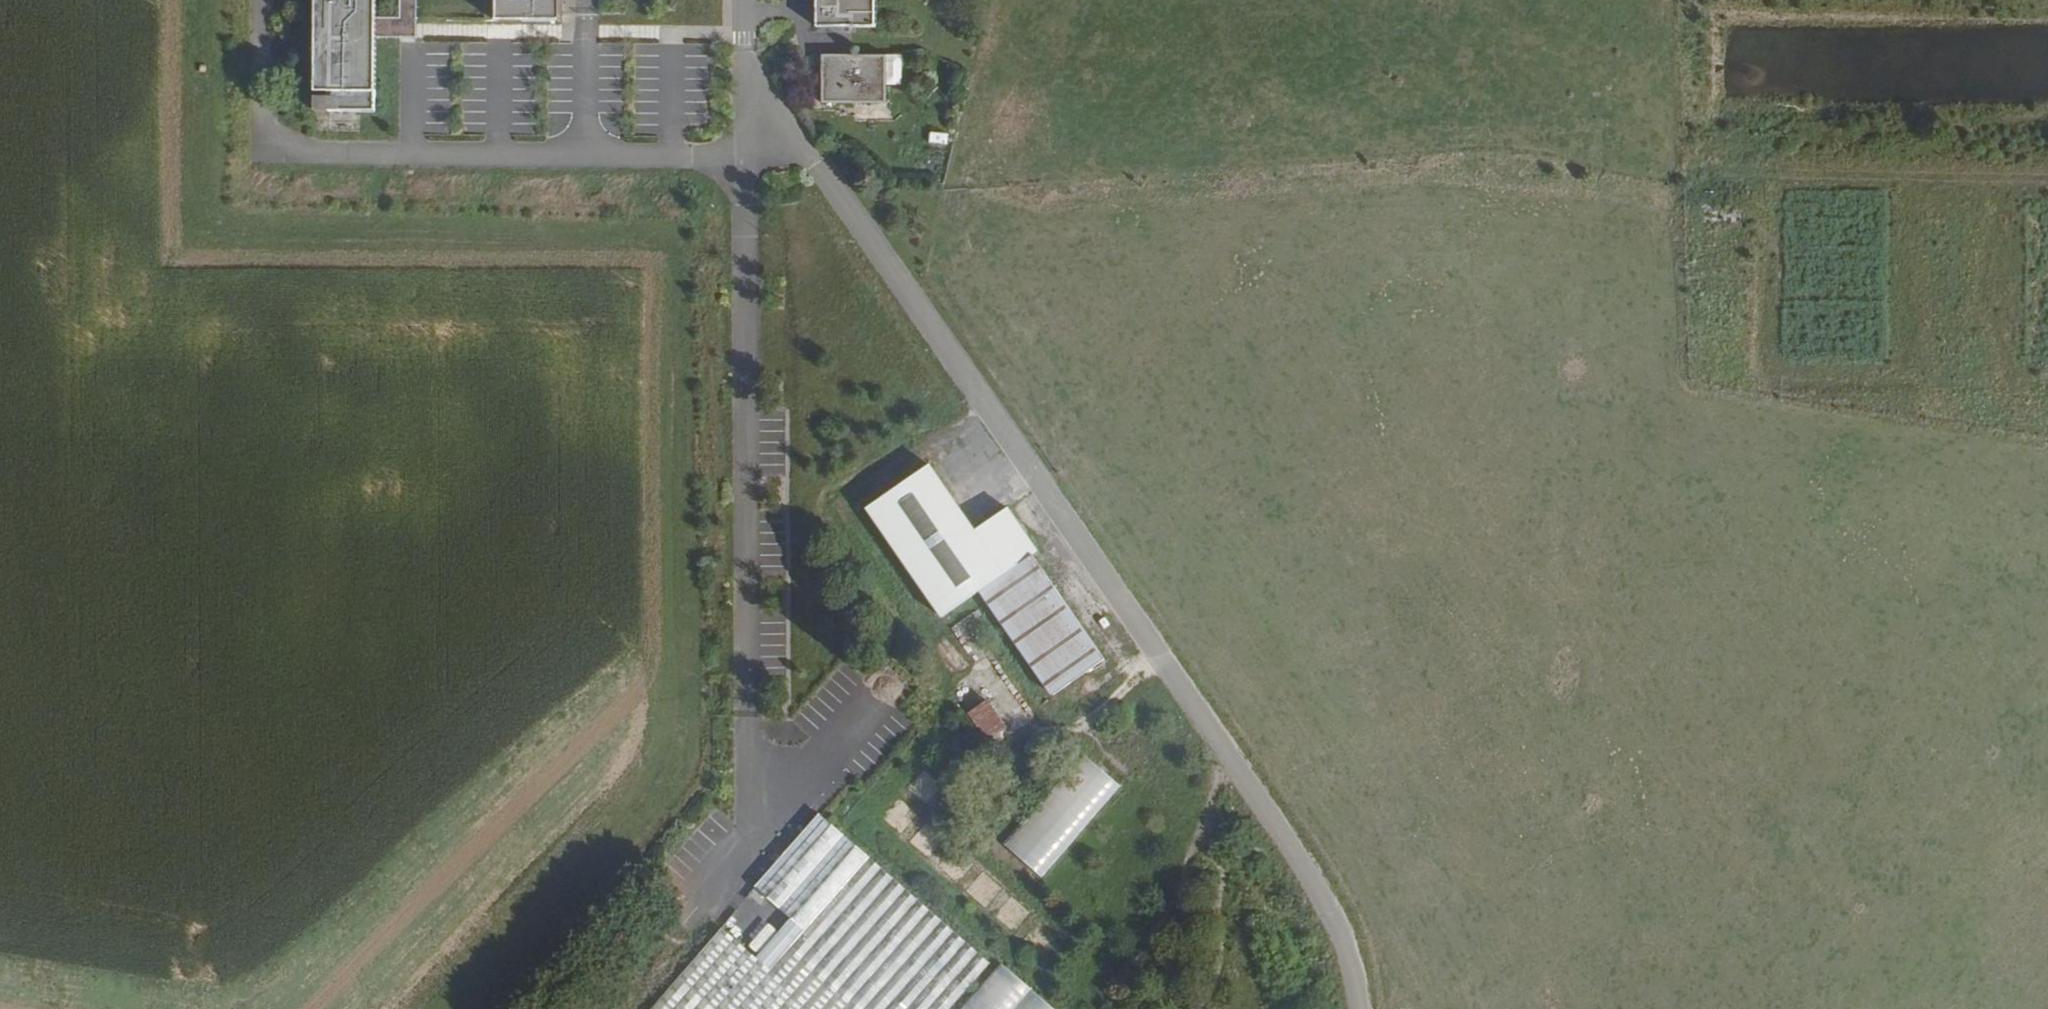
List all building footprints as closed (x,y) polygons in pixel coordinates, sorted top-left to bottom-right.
[(374,23),(374,0),(312,0),(311,116),(373,116),(374,43),(374,23)] [(413,0),(392,0),(392,23),(413,23),(413,0)] [(552,0),(498,0),(498,24),(552,24),(552,0)] [(872,0),(814,0),(814,37),(872,38),(872,0)] [(414,42),(413,23),(392,23),(374,23),(374,43),(414,42)] [(873,71),(809,69),(808,118),(872,119),(873,71)] [(941,642),(979,614),(1049,712),(1099,674),(1028,574),(1033,570),(1002,529),(969,554),(922,491),(862,536),(941,642)] [(1001,747),(982,721),(969,733),(987,758),(1001,747)] [(1080,754),(1003,849),(1042,880),(1118,785),(1080,754)] [(978,964),(808,815),(745,887),(780,918),(745,957),(710,927),(638,1008),(938,1008),(978,964)] [(989,965),(949,1008),(1038,1008),(989,965)]
